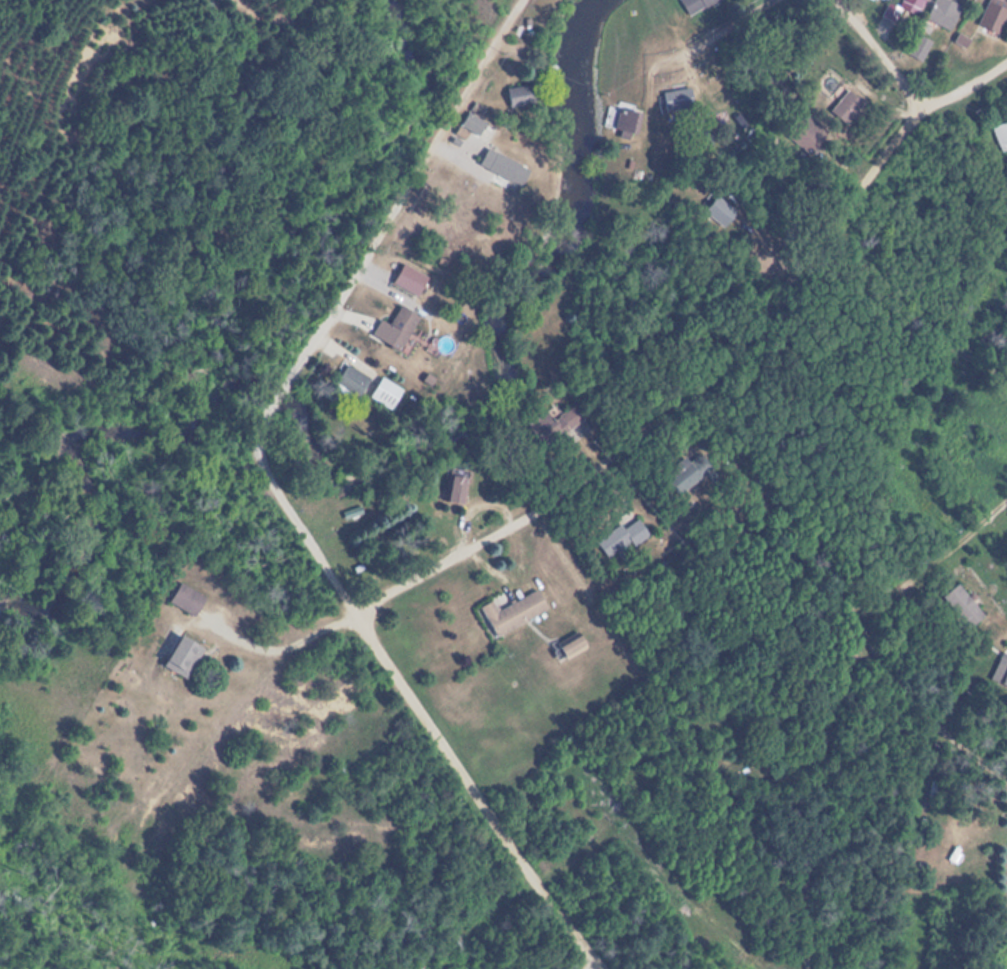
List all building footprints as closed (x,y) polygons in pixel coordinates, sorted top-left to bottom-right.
[(688,15),(721,0),(682,0),(688,15)] [(926,0),(903,0),(900,7),(891,3),(885,16),(897,22),(903,9),(918,16),(926,0)] [(951,0),(936,0),(926,19),(951,31),(963,6),(951,0)] [(1002,0),(990,0),(978,26),(999,35),(1006,18),(1006,2),(1002,0)] [(909,54),(921,61),(932,43),(920,35),(909,54)] [(533,105),(532,86),(507,87),(507,106),(533,105)] [(694,110),(692,90),(663,92),(665,112),(694,110)] [(864,106),(849,91),(830,110),(846,125),(864,106)] [(460,126),(478,136),(486,122),(482,120),(487,111),(474,103),(460,126)] [(640,115),(621,110),(614,134),(633,139),(640,115)] [(1001,148),(1006,145),(1006,121),(992,127),(1001,148)] [(521,186),(529,168),(485,150),(478,167),(521,186)] [(736,211),(716,194),(703,210),(723,226),(736,211)] [(421,291),(429,275),(406,264),(398,281),(421,291)] [(400,348),(418,319),(400,307),(382,337),(400,348)] [(368,377),(343,365),(330,392),(355,404),(368,377)] [(368,396),(388,410),(401,392),(382,377),(368,396)] [(568,432),(584,419),(573,405),(557,418),(568,432)] [(711,471),(700,455),(688,463),(685,459),(661,475),(675,495),(711,471)] [(468,472),(447,469),(444,504),(464,506),(468,472)] [(620,525),(595,542),(607,559),(615,553),(621,562),(634,554),(630,549),(649,537),(637,520),(623,530),(620,525)] [(167,604),(193,618),(204,598),(178,584),(167,604)] [(941,599),(969,629),(984,615),(956,585),(941,599)] [(495,637),(547,609),(536,590),(498,611),(492,600),(479,607),(495,637)] [(555,642),(561,660),(585,651),(578,633),(555,642)] [(177,636),(200,651),(182,679),(159,665),(177,636)]
